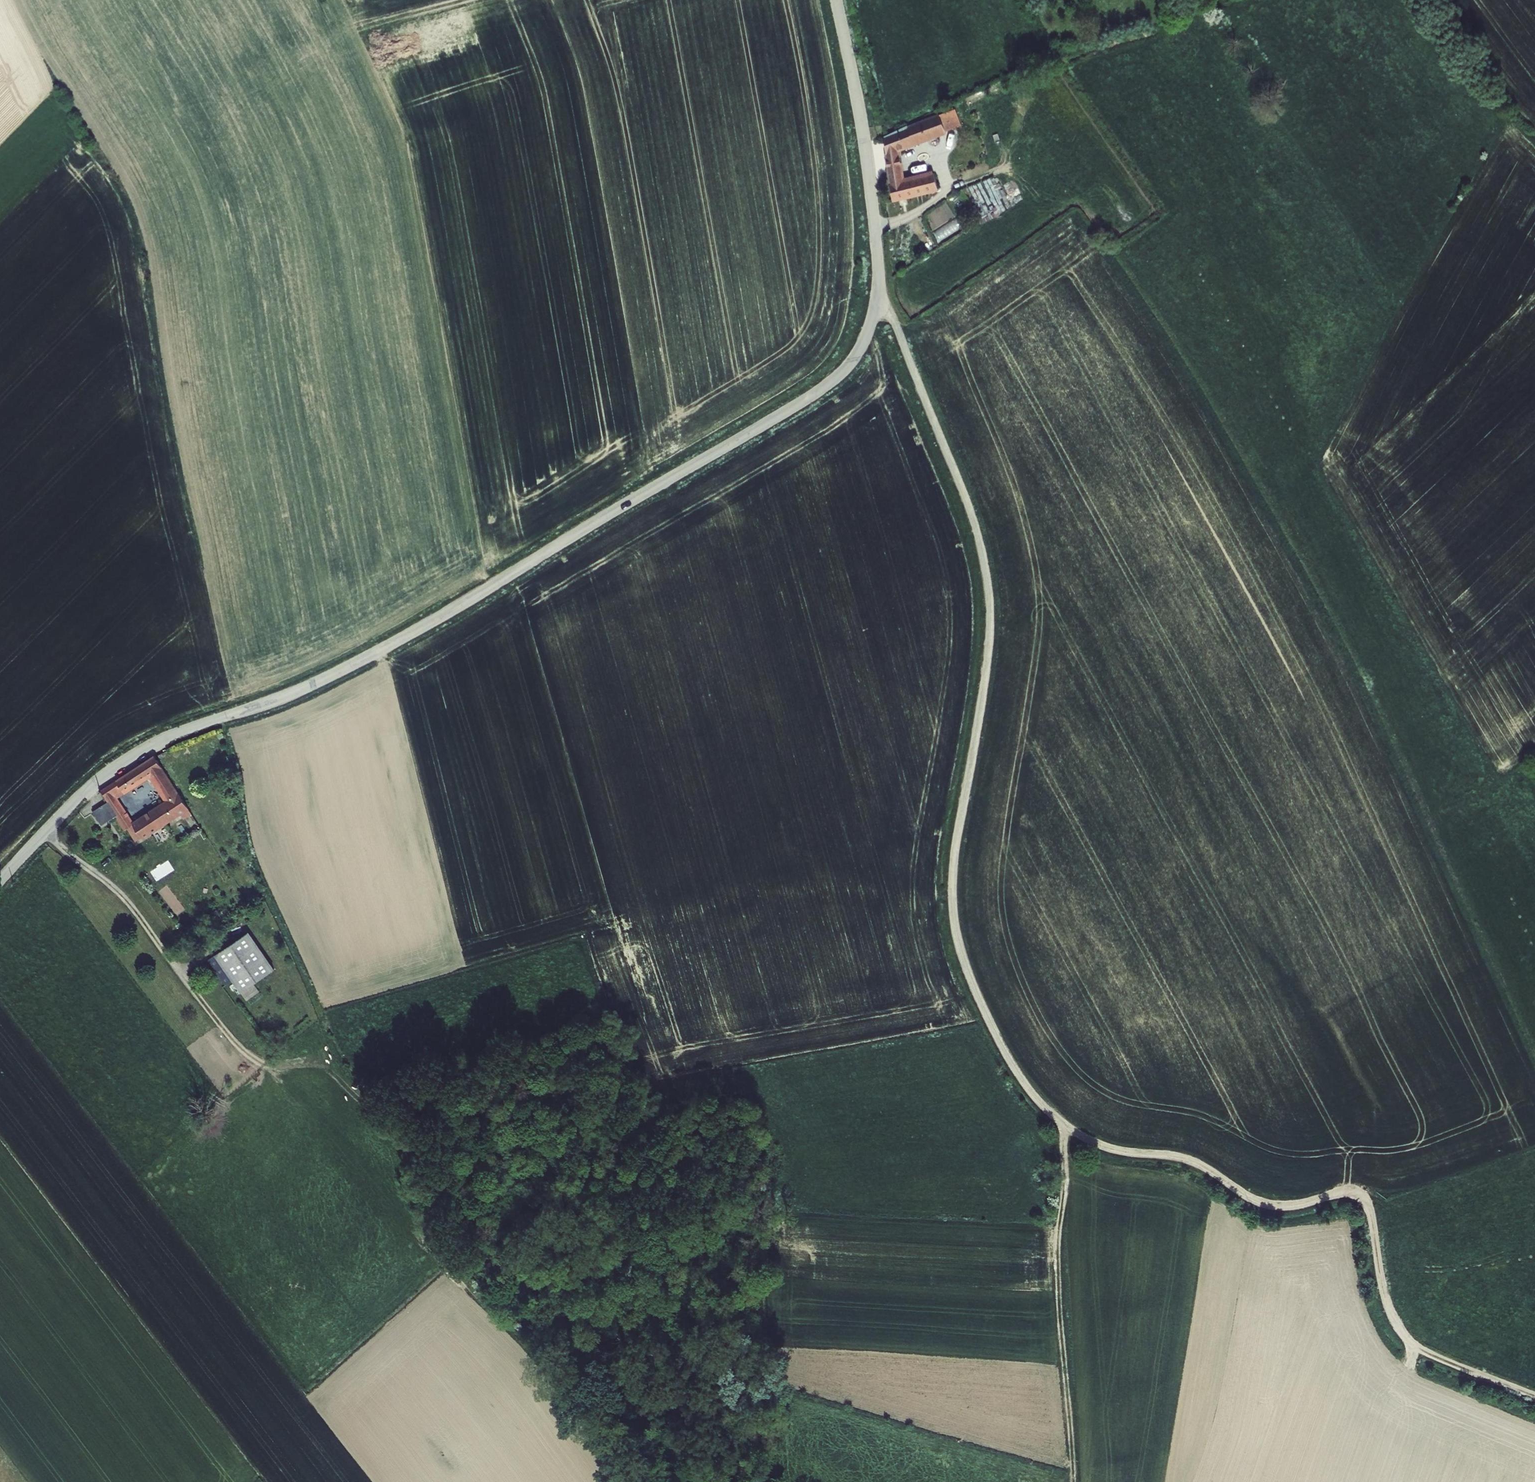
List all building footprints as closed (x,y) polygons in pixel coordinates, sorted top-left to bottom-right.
[(885,137),(894,200),(941,188),(937,172),(907,180),(902,149),(932,136),(936,138),(942,136),(944,132),(968,122),(961,106),(915,125),(914,123),(885,137)] [(167,801),(178,794),(153,757),(115,782),(122,793),(150,775),(167,801)] [(122,793),(115,782),(108,787),(115,798),(122,793)] [(115,798),(108,787),(101,793),(108,804),(101,809),(109,822),(116,817),(126,831),(134,825),(133,825),(115,798)] [(167,801),(133,825),(134,825),(141,837),(186,806),(178,794),(167,801)] [(160,836),(168,833),(165,826),(157,829),(160,836)] [(241,927),(208,950),(202,955),(220,978),(225,975),(234,987),(239,994),(252,986),(247,979),(267,964),(241,927)]
